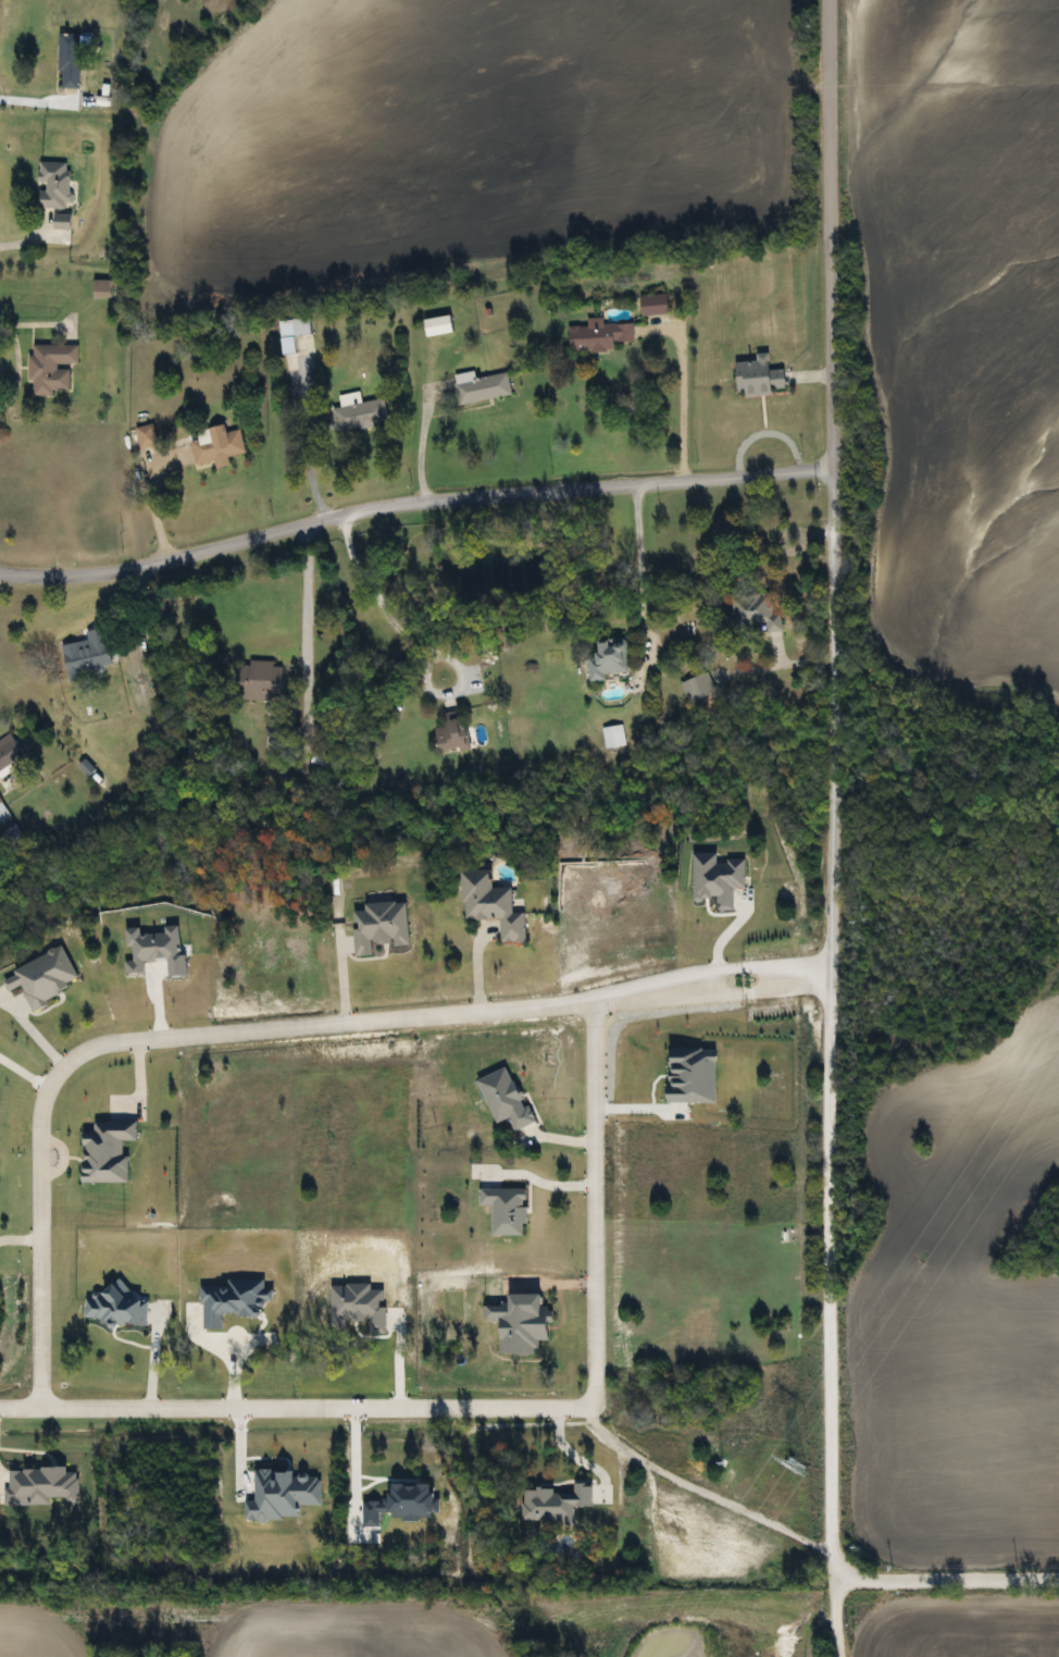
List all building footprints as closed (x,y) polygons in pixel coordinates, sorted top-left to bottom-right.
[(76,33),(76,87),(54,87),(54,33),(76,33)] [(64,162),(64,208),(35,208),(35,162),(64,162)] [(635,295),(663,295),(663,314),(635,314),(635,295)] [(286,319),(306,316),(309,334),(290,337),(286,319)] [(564,350),(564,324),(630,323),(630,348),(564,350)] [(74,344),(74,364),(66,364),(66,393),(26,393),(26,344),(74,344)] [(781,391),(732,394),(730,362),(751,360),(751,354),(763,353),(764,370),(778,369),(781,391)] [(508,394),(454,405),(449,375),(471,371),(472,378),(503,372),(508,394)] [(306,434),(302,410),(381,399),(384,423),(306,434)] [(236,428),(241,454),(191,463),(186,441),(207,437),(204,426),(221,422),(223,431),(236,428)] [(136,449),(130,428),(149,423),(154,445),(136,449)] [(724,602),(759,589),(770,616),(735,629),(724,602)] [(58,645),(84,641),(82,630),(100,627),(107,664),(61,671),(58,645)] [(584,680),(583,654),(590,654),(590,639),(623,639),(623,672),(600,672),(600,680),(584,680)] [(233,661),(277,664),(275,701),(232,698),(233,661)] [(685,703),(676,682),(702,670),(711,691),(685,703)] [(464,746),(433,752),(429,727),(440,726),(438,713),(459,709),(464,746)] [(599,726),(621,725),(622,746),(600,747),(599,726)] [(18,753),(0,766),(0,735),(4,732),(18,753)] [(522,941),(497,942),(496,917),(458,918),(457,869),(487,869),(488,888),(507,887),(508,913),(521,913),(522,941)] [(360,902),(402,901),(403,942),(369,943),(369,955),(350,955),(349,910),(360,910),(360,902)]
